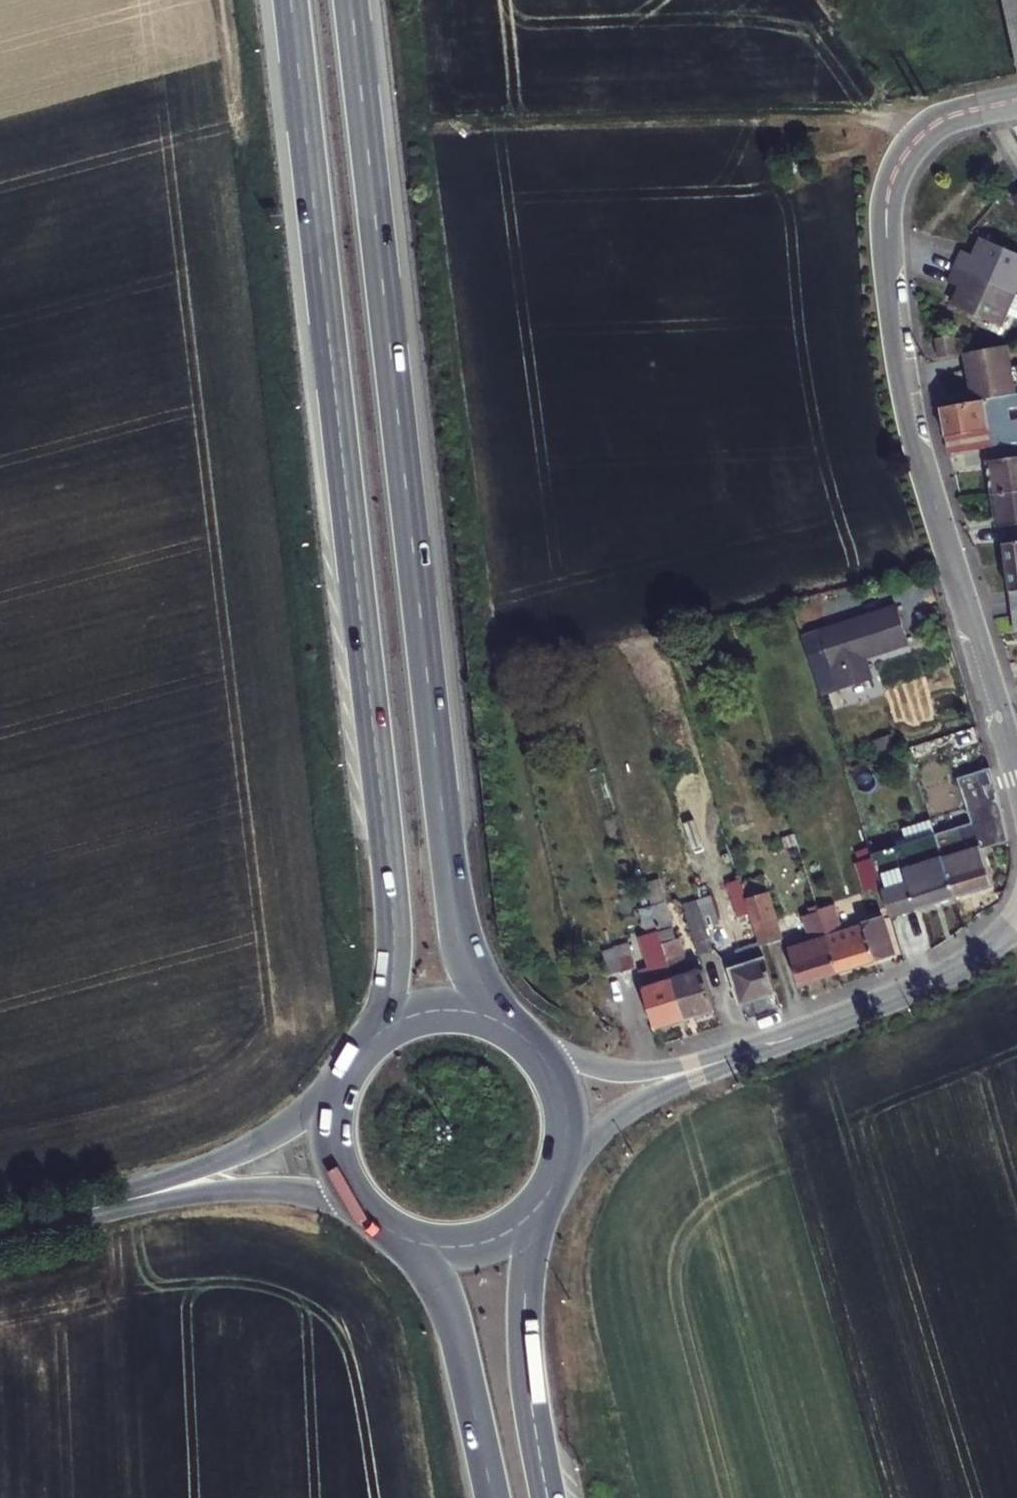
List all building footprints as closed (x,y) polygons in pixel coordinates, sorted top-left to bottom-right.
[(1015,83),(1016,82),(1016,0),(999,0),(1015,83)] [(948,277),(961,283),(954,301),(1001,321),(1016,281),(1016,249),(982,235),(973,255),(960,249),(948,277)] [(936,343),(938,358),(954,355),(950,340),(936,343)] [(962,354),(972,402),(1014,395),(1004,346),(962,354)] [(991,447),(987,412),(1016,408),(1016,394),(1014,395),(972,402),(940,408),(950,454),(991,447)] [(1016,490),(1016,443),(997,446),(998,458),(990,459),(995,493),(1016,490)] [(995,493),(999,526),(1016,524),(1016,490),(995,493)] [(1005,546),(1011,589),(1016,588),(1016,544),(1005,546)] [(893,608),(861,618),(874,658),(905,648),(893,608)] [(861,618),(799,637),(817,697),(865,682),(859,663),(874,658),(861,618)] [(959,835),(931,843),(939,867),(949,901),(986,891),(976,857),(997,850),(996,841),(979,781),(946,790),(959,835)] [(868,861),(886,920),(949,901),(939,867),(931,843),(868,861)] [(716,900),(699,906),(712,951),(730,945),(716,900)] [(748,919),(759,953),(778,947),(765,902),(745,908),(748,919)] [(697,955),(712,951),(699,906),(683,911),(697,955)] [(814,913),(835,987),(894,970),(883,930),(841,942),(834,918),(827,920),(825,910),(814,913)] [(835,987),(814,913),(806,916),(808,925),(799,928),(806,951),(786,957),(798,999),(835,987)] [(774,1002),(759,953),(748,919),(738,922),(742,934),(735,937),(743,964),(729,968),(742,1011),(774,1002)] [(661,946),(684,1032),(711,1025),(700,982),(690,984),(682,952),(674,954),(670,943),(661,946)] [(684,1032),(661,946),(652,948),(656,959),(645,962),(654,995),(641,999),(652,1040),(684,1032)] [(634,975),(628,950),(606,956),(612,981),(634,975)]
